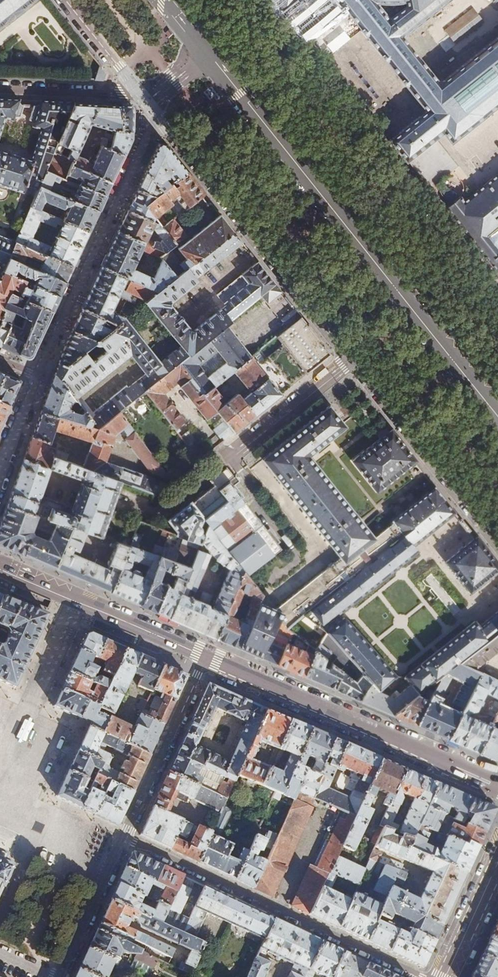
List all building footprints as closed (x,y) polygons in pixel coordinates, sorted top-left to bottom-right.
[(6,25),(23,11),(23,10),(36,0),(0,0),(0,29),(6,25)] [(416,97),(428,111),(390,142),(407,163),(444,133),(451,142),(484,115),(497,103),(497,29),(441,76),(437,76),(433,76),(399,33),(440,0),(404,0),(385,16),(372,0),(268,0),(280,16),(283,19),(288,15),(304,34),(342,4),(349,13),(416,97)] [(104,75),(99,69),(93,81),(101,81),(104,75)] [(0,99),(0,119),(2,115),(9,117),(10,116),(11,116),(14,115),(17,116),(20,105),(19,104),(18,99),(0,99)] [(23,191),(25,186),(37,189),(40,183),(46,168),(50,158),(54,149),(73,102),(41,101),(39,103),(36,105),(33,106),(31,105),(25,118),(27,120),(28,121),(28,123),(28,126),(36,129),(25,159),(0,150),(0,184),(23,191)] [(124,156),(109,149),(118,130),(120,130),(121,105),(73,102),(54,149),(60,152),(64,143),(71,146),(63,164),(50,158),(46,168),(66,177),(72,163),(112,182),(124,156)] [(120,130),(132,131),(133,109),(129,105),(121,105),(120,130)] [(132,139),(132,131),(120,130),(118,130),(109,149),(124,156),(132,139)] [(173,184),(187,172),(166,145),(158,143),(145,172),(162,192),(169,186),(166,182),(170,180),(173,184)] [(106,196),(112,182),(72,163),(66,177),(74,181),(76,176),(82,179),(80,184),(106,196)] [(99,210),(106,196),(80,184),(74,181),(66,177),(46,168),(40,183),(55,190),(59,181),(76,189),(73,198),(99,210)] [(145,172),(137,190),(155,198),(162,192),(145,172)] [(205,194),(187,172),(173,184),(169,186),(162,192),(155,198),(145,206),(154,217),(158,223),(162,229),(168,224),(161,214),(173,204),(172,203),(177,199),(186,210),(205,194)] [(448,213),(497,276),(497,250),(488,237),(497,228),(497,173),(448,213)] [(40,183),(37,189),(31,204),(40,208),(43,202),(47,198),(64,206),(70,204),(63,219),(89,231),(99,210),(73,198),(55,190),(40,183)] [(132,200),(145,206),(155,198),(137,190),(132,200)] [(132,200),(128,211),(151,222),(154,217),(145,206),(132,200)] [(73,267),(89,231),(63,219),(40,208),(31,204),(17,237),(16,240),(73,267)] [(128,211),(118,231),(165,254),(169,250),(175,246),(168,236),(162,240),(161,244),(155,242),(154,243),(146,240),(154,223),(151,222),(128,211)] [(234,231),(221,214),(178,249),(191,266),(234,231)] [(174,220),(168,224),(162,229),(168,236),(175,246),(186,236),(174,220)] [(158,293),(176,278),(160,258),(165,254),(118,231),(102,267),(158,293)] [(176,278),(158,293),(146,303),(180,346),(187,355),(225,325),(229,322),(219,309),(191,332),(169,304),(198,281),(197,278),(242,241),(234,231),(191,266),(185,271),(176,278)] [(4,270),(9,256),(16,240),(17,237),(0,232),(0,269),(4,270)] [(73,267),(16,240),(9,256),(23,262),(27,253),(44,261),(40,270),(66,282),(73,267)] [(160,258),(176,278),(185,271),(169,250),(165,254),(160,258)] [(35,284),(60,296),(66,282),(40,270),(23,262),(9,256),(4,270),(14,274),(17,268),(20,271),(32,276),(39,275),(35,284)] [(276,284),(258,261),(217,295),(225,305),(219,309),(229,322),(276,284)] [(102,267),(82,308),(105,319),(118,325),(125,319),(137,309),(125,304),(120,316),(110,312),(118,296),(140,307),(146,303),(158,293),(102,267)] [(0,269),(0,310),(1,307),(5,309),(12,293),(20,297),(27,280),(4,270),(0,269)] [(52,312),(60,296),(35,284),(27,280),(20,297),(52,312)] [(33,355),(52,312),(20,297),(12,293),(5,309),(2,315),(1,319),(5,321),(10,324),(15,312),(26,317),(21,328),(10,324),(8,328),(0,347),(26,358),(33,355)] [(82,308),(72,330),(96,342),(112,329),(102,324),(105,319),(82,308)] [(177,363),(142,391),(173,430),(183,422),(162,394),(175,383),(206,421),(216,413),(221,418),(213,425),(215,428),(213,430),(222,441),(306,374),(330,355),(323,346),(324,345),(306,322),(305,324),(300,317),(250,357),(232,371),(249,393),(242,399),(237,394),(221,407),(216,400),(220,396),(213,387),(202,395),(177,363)] [(0,321),(0,347),(8,328),(4,326),(5,321),(1,319),(0,321)] [(91,363),(83,353),(96,342),(72,330),(65,346),(55,374),(75,400),(85,412),(97,428),(116,412),(142,391),(177,363),(187,355),(180,346),(159,363),(125,319),(118,325),(112,329),(96,342),(104,352),(91,363)] [(202,395),(213,387),(232,371),(250,357),(225,325),(187,355),(177,363),(202,395)] [(225,362),(215,349),(196,364),(207,378),(225,362)] [(55,374),(41,411),(59,417),(94,430),(97,428),(85,412),(80,416),(72,413),(68,409),(69,404),(75,400),(55,374)] [(9,406),(20,382),(4,375),(0,384),(0,402),(9,406)] [(9,406),(0,402),(0,427),(9,406)] [(328,406),(299,429),(300,431),(330,408),(328,406)] [(330,408),(300,431),(262,461),(339,557),(272,610),(260,606),(241,650),(252,654),(262,658),(273,633),(279,619),(287,629),(444,501),(434,489),(392,522),(393,523),(374,538),(308,456),(345,426),(330,408)] [(59,417),(41,411),(32,436),(49,442),(54,430),(59,417)] [(116,412),(97,428),(94,430),(59,417),(54,430),(93,444),(84,469),(121,482),(156,494),(167,485),(121,468),(121,470),(105,464),(115,436),(122,430),(128,437),(125,440),(152,474),(160,467),(147,451),(116,412)] [(300,431),(299,429),(261,459),(262,461),(300,431)] [(415,460),(391,431),(353,461),(378,491),(415,460)] [(179,439),(197,461),(205,455),(187,432),(179,439)] [(49,468),(53,457),(56,450),(48,447),(49,442),(32,436),(24,459),(49,468)] [(53,457),(66,462),(68,455),(56,450),(53,457)] [(71,527),(86,532),(101,537),(121,482),(84,469),(66,462),(53,457),(49,468),(24,459),(6,505),(71,527)] [(232,477),(225,468),(209,481),(214,486),(191,505),(190,504),(168,521),(179,534),(178,536),(185,538),(202,545),(204,540),(210,526),(203,517),(227,499),(218,488),(227,481),(232,477)] [(234,476),(232,477),(227,481),(232,488),(239,482),(234,476)] [(203,517),(210,526),(245,573),(247,576),(280,550),(232,488),(227,481),(218,488),(227,499),(203,517)] [(454,513),(444,501),(287,629),(295,635),(307,642),(327,625),(330,629),(327,632),(352,660),(354,662),(370,681),(378,690),(395,675),(345,617),(337,625),(333,621),(419,551),(414,545),(454,513)] [(23,555),(28,543),(58,556),(71,527),(6,505),(0,522),(0,545),(23,555)] [(199,550),(170,619),(217,639),(245,573),(210,526),(204,540),(225,569),(231,572),(212,616),(207,615),(210,608),(208,606),(212,597),(204,593),(200,602),(193,599),(212,556),(199,550)] [(110,593),(130,547),(119,543),(111,540),(109,546),(115,549),(108,565),(109,566),(107,570),(71,554),(73,550),(78,552),(86,532),(71,527),(58,556),(53,568),(94,586),(110,593)] [(151,554),(137,549),(143,536),(136,534),(133,540),(130,547),(110,593),(140,606),(161,557),(165,548),(155,545),(151,554)] [(119,543),(130,547),(133,540),(122,537),(119,543)] [(474,538),(445,561),(471,593),(497,570),(497,564),(476,537),(474,538)] [(165,548),(161,557),(175,563),(171,573),(178,576),(172,588),(166,586),(155,612),(170,619),(199,550),(202,545),(185,538),(180,552),(166,546),(165,548)] [(38,562),(53,568),(58,556),(28,543),(23,555),(38,562)] [(155,612),(166,586),(171,573),(175,563),(161,557),(140,606),(155,612)] [(229,645),(241,650),(260,606),(264,598),(259,591),(247,576),(245,573),(217,639),(229,645)] [(14,687),(30,651),(47,616),(2,595),(0,599),(0,626),(5,629),(8,633),(2,645),(0,647),(0,681),(14,687)] [(480,627),(475,621),(405,677),(411,684),(420,696),(439,681),(460,664),(497,633),(497,612),(480,627)] [(279,619),(273,633),(288,640),(278,666),(292,672),(305,677),(318,649),(311,645),(307,653),(291,646),(295,635),(287,629),(279,619)] [(346,673),(352,660),(327,632),(326,634),(318,649),(305,677),(320,684),(345,695),(361,702),(370,681),(354,662),(352,666),(356,671),(356,676),(359,678),(357,683),(346,673)] [(273,633),(262,658),(264,660),(278,666),(288,640),(273,633)] [(460,664),(475,670),(497,651),(497,633),(460,664)] [(97,658),(105,640),(97,637),(91,634),(84,635),(78,649),(93,656),(97,658)] [(113,677),(126,649),(116,645),(105,640),(97,658),(107,663),(102,672),(113,677)] [(73,660),(68,672),(89,682),(94,685),(107,691),(111,683),(99,677),(94,680),(91,678),(95,669),(93,668),(89,666),(93,656),(78,649),(73,660)] [(134,672),(142,655),(134,652),(126,649),(113,677),(111,683),(107,691),(100,707),(99,710),(101,711),(110,715),(114,717),(134,672)] [(153,660),(142,655),(134,672),(143,676),(139,686),(152,692),(153,689),(164,665),(153,660)] [(460,664),(439,681),(434,693),(418,727),(431,732),(442,706),(437,704),(439,700),(440,700),(451,676),(462,680),(450,710),(438,735),(449,740),(479,673),(475,670),(460,664)] [(176,671),(164,665),(153,689),(162,693),(160,696),(156,695),(150,706),(152,707),(150,712),(144,709),(142,714),(164,724),(174,703),(187,675),(180,673),(176,671)] [(86,701),(100,707),(107,691),(94,685),(90,692),(85,691),(89,682),(68,672),(64,680),(60,688),(86,701)] [(449,740),(468,748),(481,754),(497,714),(497,702),(496,701),(490,716),(492,717),(489,725),(467,715),(469,712),(471,713),(479,711),(486,693),(497,698),(497,681),(479,673),(449,740)] [(420,696),(411,684),(399,693),(396,691),(390,696),(378,690),(370,681),(361,702),(380,710),(395,716),(419,697),(420,696)] [(236,775),(266,709),(238,697),(208,684),(169,771),(226,797),(236,775)] [(86,701),(60,688),(53,705),(79,717),(86,701)] [(407,722),(418,727),(434,693),(430,691),(422,698),(419,697),(395,716),(407,722)] [(89,723),(87,727),(102,733),(108,719),(99,715),(101,711),(99,710),(100,707),(86,701),(79,717),(89,723)] [(438,735),(450,710),(442,706),(431,732),(436,734),(438,735)] [(278,715),(266,709),(236,775),(260,785),(269,766),(251,758),(259,739),(277,748),(289,720),(278,715)] [(108,719),(102,733),(102,734),(149,756),(157,739),(164,724),(142,714),(134,731),(109,718),(108,719)] [(481,754),(491,758),(497,761),(497,760),(497,730),(495,728),(497,720),(497,714),(481,754)] [(281,795),(311,729),(301,725),(289,720),(277,748),(282,750),(284,748),(288,750),(290,753),(282,772),(269,766),(260,785),(274,792),(281,795)] [(133,792),(142,773),(149,756),(102,734),(102,733),(87,727),(76,750),(102,762),(99,769),(96,775),(109,781),(133,792)] [(320,733),(311,729),(281,795),(292,800),(306,769),(301,767),(305,758),(310,755),(314,757),(315,762),(310,771),(318,775),(323,763),(325,757),(333,739),(320,733)] [(327,765),(323,763),(318,775),(329,780),(335,768),(346,744),(338,741),(333,739),(325,757),(330,759),(327,765)] [(306,769),(292,800),(277,835),(268,855),(265,862),(253,888),(274,898),(276,894),(269,892),(307,807),(309,808),(313,799),(319,801),(317,805),(337,814),(313,867),(309,866),(292,903),(289,902),(288,905),(309,915),(328,873),(335,858),(341,846),(381,759),(350,746),(346,744),(335,768),(342,771),(343,769),(350,772),(347,778),(338,774),(335,784),(336,789),(342,791),(343,788),(351,792),(348,799),(326,788),(329,780),(318,775),(310,771),(306,769)] [(102,762),(76,750),(67,769),(85,778),(91,766),(99,769),(102,762)] [(391,764),(381,759),(341,846),(352,851),(371,809),(367,807),(375,788),(386,793),(382,804),(387,807),(404,770),(400,768),(391,764)] [(56,796),(81,808),(89,791),(83,788),(87,778),(85,778),(67,769),(56,796)] [(379,826),(382,828),(384,825),(394,829),(402,833),(412,837),(418,824),(426,806),(436,784),(419,776),(404,770),(387,807),(379,826)] [(222,806),(226,797),(169,771),(158,793),(139,834),(197,862),(209,835),(211,831),(198,824),(197,828),(167,813),(174,797),(184,802),(187,796),(220,811),(222,806)] [(105,790),(109,781),(96,775),(93,781),(89,791),(81,808),(94,814),(102,796),(105,790)] [(127,805),(133,792),(109,781),(105,790),(111,793),(109,799),(102,796),(94,814),(118,825),(127,805)] [(436,784),(426,806),(442,813),(444,814),(448,807),(456,810),(453,818),(461,822),(472,799),(453,791),(436,784)] [(483,804),(472,799),(461,822),(464,824),(462,829),(450,824),(445,836),(464,845),(466,842),(477,847),(494,809),(483,804)] [(442,813),(426,806),(418,824),(428,829),(434,831),(442,813)] [(418,824),(412,837),(407,847),(465,874),(472,858),(477,847),(466,842),(464,845),(445,836),(437,833),(434,841),(441,844),(440,847),(437,846),(436,848),(433,849),(422,844),(428,829),(418,824)] [(407,847),(412,837),(402,833),(400,838),(392,835),(394,829),(384,825),(382,828),(375,846),(430,872),(418,900),(393,888),(397,883),(400,885),(405,873),(400,871),(402,864),(381,855),(382,852),(373,849),(369,859),(398,872),(385,900),(442,925),(455,897),(465,874),(407,847)] [(244,884),(253,888),(265,862),(254,857),(256,851),(268,855),(277,835),(267,831),(263,838),(255,834),(247,852),(235,879),(244,884)] [(209,835),(197,862),(218,872),(235,879),(247,852),(241,849),(236,861),(227,857),(232,845),(209,835)] [(2,885),(10,867),(9,864),(9,863),(6,862),(1,859),(3,854),(0,852),(0,885),(2,885)] [(132,853),(125,868),(154,882),(161,866),(149,861),(132,853)] [(357,886),(364,870),(335,858),(328,873),(336,876),(357,886)] [(350,902),(338,929),(351,935),(366,942),(376,921),(376,920),(378,915),(385,900),(398,872),(369,859),(364,870),(379,878),(373,890),(381,894),(377,905),(353,894),(350,902)] [(179,884),(182,876),(171,871),(161,866),(154,882),(175,892),(179,884)] [(121,875),(118,884),(142,895),(157,902),(168,907),(175,892),(154,882),(125,868),(121,875)] [(328,873),(309,915),(326,923),(338,929),(350,902),(329,892),(336,876),(328,873)] [(182,932),(203,886),(193,881),(182,876),(179,884),(189,889),(177,914),(167,910),(161,922),(182,932)] [(115,890),(111,898),(161,922),(167,910),(168,907),(157,902),(153,911),(139,903),(142,895),(118,884),(115,890)] [(175,892),(168,907),(167,910),(177,914),(189,889),(179,884),(175,892)] [(239,903),(203,886),(182,932),(195,939),(207,913),(264,940),(273,919),(239,903)] [(195,939),(182,932),(161,922),(111,898),(105,910),(98,926),(96,930),(128,945),(132,938),(171,957),(175,949),(135,930),(134,931),(126,927),(132,916),(137,918),(140,926),(190,949),(183,962),(181,962),(178,969),(191,975),(205,943),(195,939)] [(409,930),(434,941),(439,932),(442,925),(385,900),(378,915),(388,920),(391,914),(412,924),(409,930)] [(273,919),(264,940),(260,949),(293,965),(288,976),(304,976),(320,941),(299,931),(273,919)] [(376,921),(366,942),(375,946),(387,952),(397,931),(399,925),(390,921),(388,926),(376,921)] [(430,952),(434,941),(409,930),(406,928),(404,931),(408,932),(407,935),(397,931),(387,952),(422,969),(429,953),(429,952),(430,952)] [(93,938),(88,948),(116,960),(120,951),(127,954),(136,954),(134,958),(154,967),(157,959),(128,945),(96,930),(93,938)] [(491,935),(487,944),(482,954),(497,963),(497,939),(491,935)] [(320,941),(304,976),(312,976),(314,972),(325,976),(337,976),(348,954),(334,948),(320,941)] [(88,948),(84,957),(78,969),(96,976),(107,976),(113,964),(116,965),(117,967),(129,976),(131,976),(135,969),(130,967),(116,960),(88,948)] [(271,961),(257,954),(247,976),(264,976),(271,961)] [(348,954),(337,976),(362,976),(368,964),(357,959),(348,954)] [(479,963),(475,971),(484,976),(494,976),(497,976),(497,963),(482,954),(479,963)] [(132,962),(130,967),(135,969),(144,973),(146,968),(132,962)] [(368,964),(362,976),(397,976),(368,964)] [(78,969),(75,976),(96,976),(78,969)]
